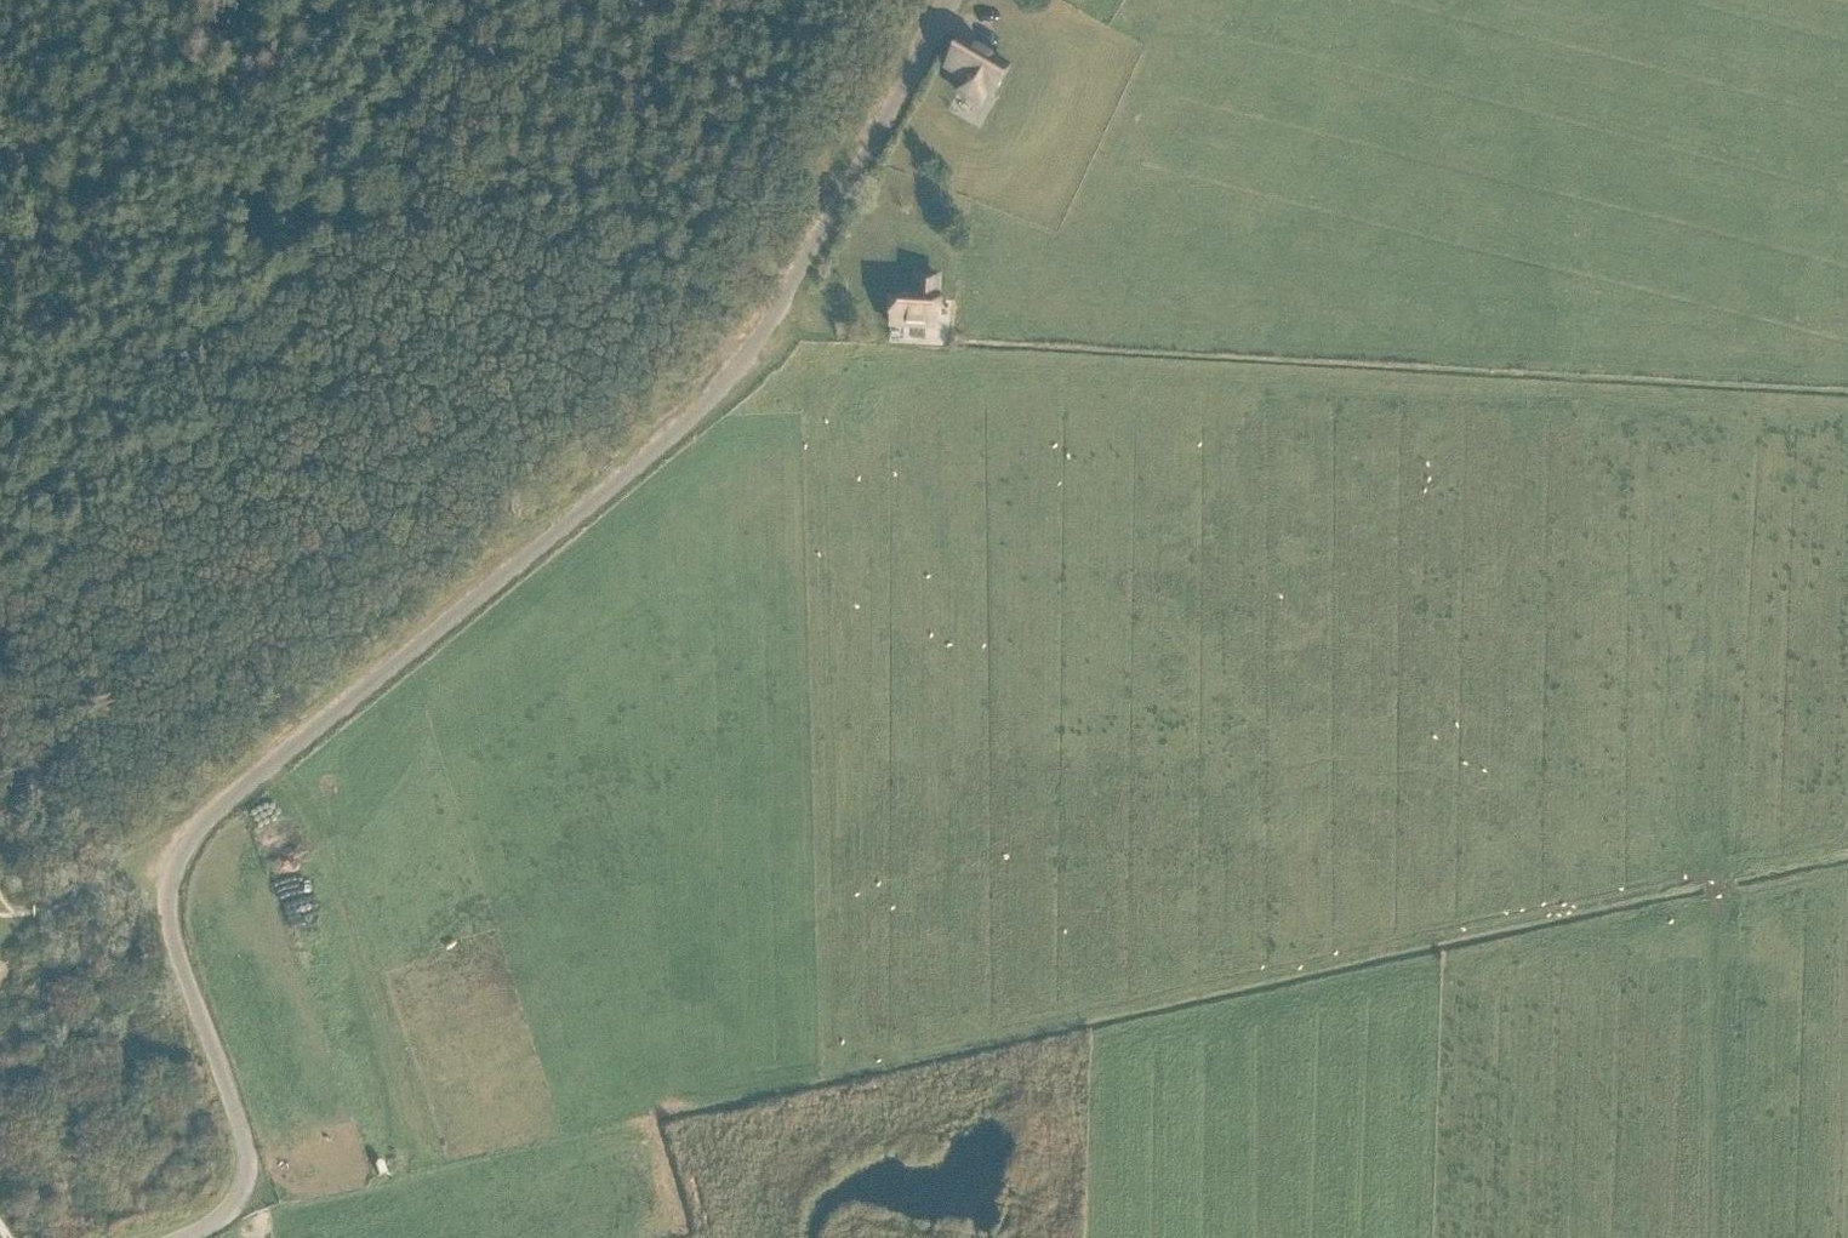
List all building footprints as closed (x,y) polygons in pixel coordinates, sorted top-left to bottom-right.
[(949,64),(970,76),(959,95),(979,107),(988,90),(994,93),(992,98),(993,98),(1009,71),(996,63),(995,65),(961,45),(949,64)] [(914,298),(892,297),(890,328),(936,331),(938,299),(936,299),(938,280),(915,279),(914,298)]
